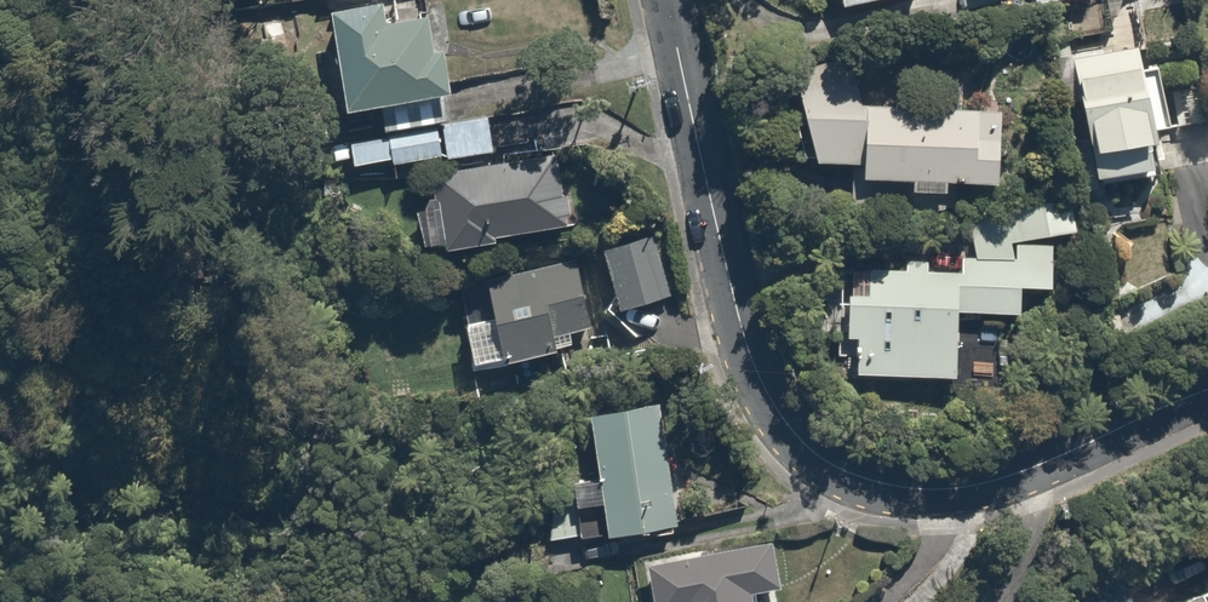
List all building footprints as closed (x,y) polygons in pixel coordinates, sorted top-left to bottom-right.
[(334,97),(440,84),(431,12),(381,18),(378,0),(322,0),(334,97)] [(1111,30),(1103,4),(1061,17),(1069,43),(1111,30)] [(1130,63),(1126,42),(1066,52),(1088,181),(1148,171),(1140,122),(1162,118),(1153,59),(1130,63)] [(909,168),(908,186),(943,189),(944,171),(990,174),(995,107),(853,96),(855,62),(781,57),(806,151),(848,154),(848,163),(909,168)] [(426,97),(376,103),(378,123),(428,118),(426,97)] [(488,119),(348,131),(350,161),(491,149),(488,119)] [(429,165),(438,240),(507,232),(506,223),(560,217),(552,151),(429,165)] [(839,258),(835,330),(852,330),(850,366),(947,372),(951,304),(1018,308),(1019,290),(1045,292),(1048,235),(1048,234),(1074,221),(1058,190),(999,220),(966,218),(964,252),(947,251),(946,264),(839,258)] [(626,226),(598,232),(613,307),(673,295),(661,236),(629,242),(626,226)] [(481,272),(492,350),(569,339),(567,327),(588,324),(579,258),(481,272)] [(658,388),(581,396),(594,525),(671,517),(658,388)] [(747,587),(774,582),(766,536),(641,555),(648,601),(749,601),(747,587)] [(1148,601),(1207,601),(1207,575),(1148,601)]
